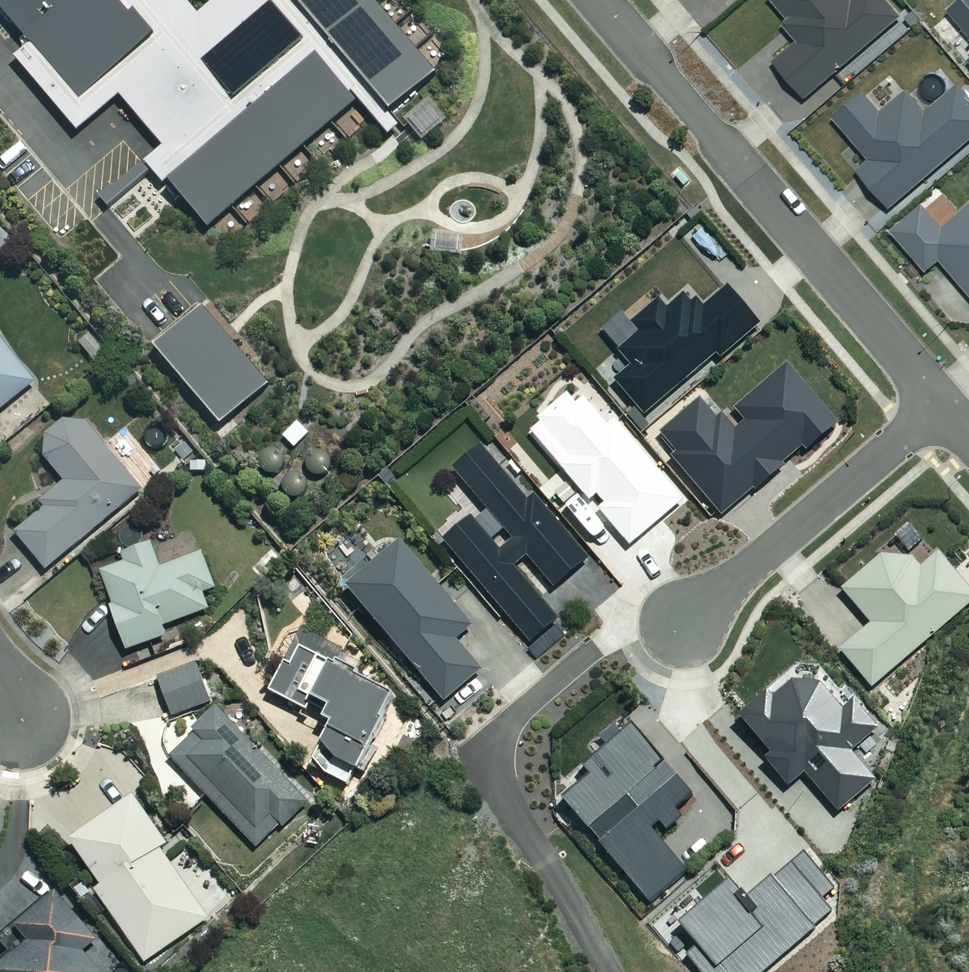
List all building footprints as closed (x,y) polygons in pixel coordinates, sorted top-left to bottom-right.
[(32,45),(15,59),(78,132),(120,96),(165,148),(114,187),(113,185),(99,196),(109,207),(151,171),(163,184),(171,178),(173,181),(170,184),(182,197),(210,229),(212,227),(286,164),(359,101),(375,119),(389,136),(400,127),(388,113),(392,110),(436,72),(434,70),(383,10),(374,0),(218,0),(200,16),(186,0),(0,0),(0,8),(32,45)] [(807,99),(905,16),(892,0),(774,0),(791,20),(784,26),(798,42),(775,61),(807,99)] [(951,11),(968,32),(968,0),(964,0),(951,11)] [(892,209),(968,144),(968,92),(961,83),(928,111),(910,89),(882,113),(864,92),(835,116),(872,160),(859,171),(892,209)] [(414,132),(422,142),(449,120),(431,99),(405,121),(407,124),(414,132)] [(968,292),(968,208),(946,227),(927,204),(895,231),(928,271),(942,259),(968,292)] [(0,230),(0,256),(12,238),(0,230)] [(464,239),(437,237),(436,254),(463,256),(464,239)] [(615,381),(647,416),(718,354),(724,361),(764,326),(729,287),(705,308),(697,298),(692,303),(684,295),(668,309),(660,299),(632,323),(641,333),(620,351),(633,366),(615,381)] [(251,365),(201,307),(153,347),(155,350),(223,427),(230,420),(232,419),(270,386),(251,365)] [(93,331),(78,342),(95,364),(110,352),(93,331)] [(0,339),(0,412),(35,383),(0,339)] [(672,457),(724,516),(755,489),(758,493),(789,467),(785,463),(805,447),(809,452),(841,424),(788,364),(734,410),(744,422),(735,429),(722,414),(717,419),(702,400),(662,434),(678,452),(672,457)] [(599,509),(633,548),(687,501),(618,421),(610,427),(586,399),(578,405),(569,394),(539,419),(574,460),(563,469),(590,501),(599,493),(607,502),(599,509)] [(140,490),(75,413),(44,440),(43,457),(64,481),(41,500),(47,507),(15,534),(45,570),(140,490)] [(310,434),(298,423),(285,437),(296,449),(310,434)] [(445,542),(533,644),(527,649),(538,662),(567,637),(555,623),(560,619),(516,568),(530,557),(556,588),(591,559),(536,494),(529,500),(483,446),(455,470),(514,539),(501,550),(474,518),(445,542)] [(349,586),(445,703),(484,671),(460,642),(475,629),(403,542),(349,586)] [(160,570),(150,545),(123,555),(126,562),(90,576),(102,608),(108,606),(126,651),(165,636),(161,627),(208,609),(202,594),(214,589),(201,554),(160,570)] [(285,559),(271,547),(250,570),(263,583),(285,559)] [(916,559),(883,557),(843,589),(872,625),(841,650),(872,687),(968,607),(968,588),(941,555),(924,569),(916,559)] [(312,700),(328,709),(322,721),(330,725),(318,747),(355,767),(392,700),(294,646),(269,692),(305,712),(312,700)] [(210,702),(195,666),(158,681),(173,717),(210,702)] [(844,712),(822,686),(795,685),(775,701),(768,694),(742,716),(773,753),(767,759),(792,788),(809,773),(841,812),(879,781),(854,752),(880,730),(856,702),(844,712)] [(307,802),(218,708),(168,755),(258,849),(307,802)] [(565,802),(653,905),(690,873),(654,831),(662,824),(670,834),(685,821),(678,813),(696,798),(635,726),(585,768),(593,777),(565,802)] [(165,845),(133,800),(71,843),(102,887),(96,891),(145,963),(207,920),(158,850),(165,845)] [(84,952),(98,940),(57,893),(16,929),(28,943),(0,968),(0,971),(101,971),(84,952)]
